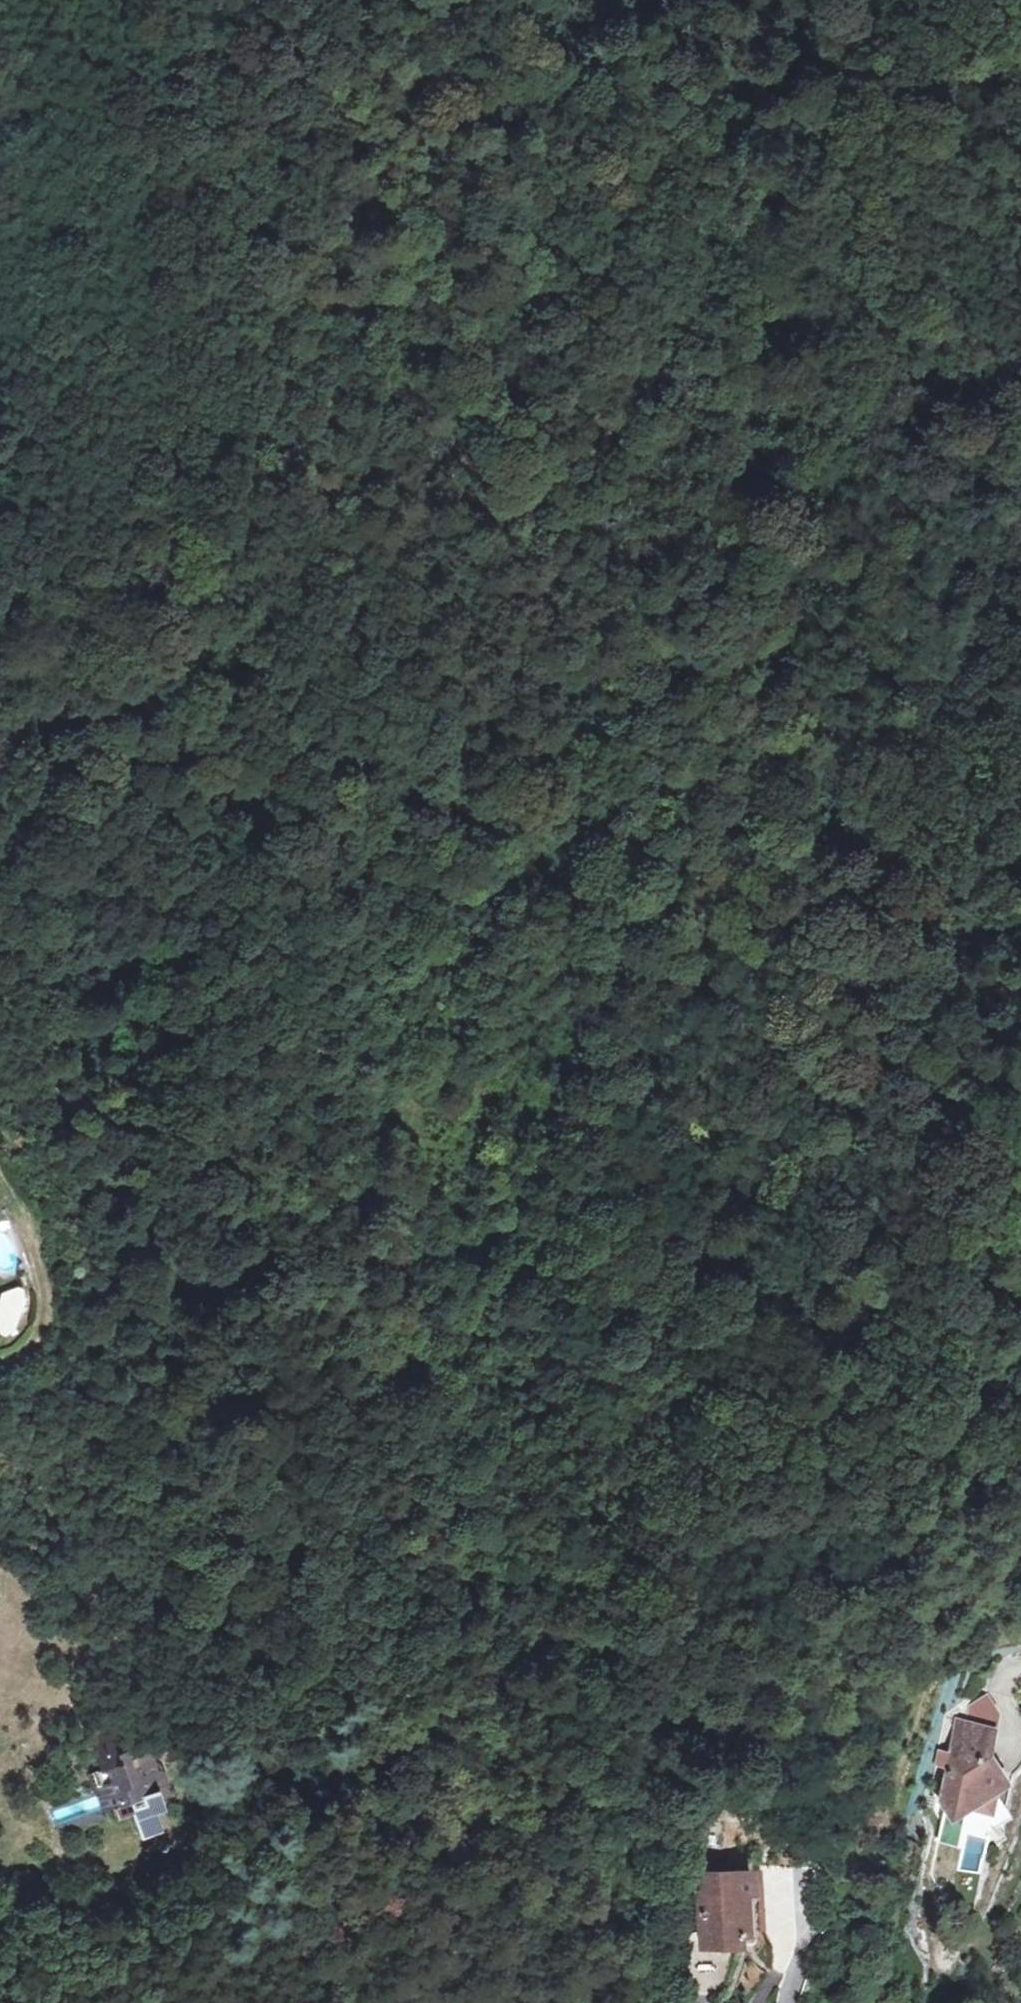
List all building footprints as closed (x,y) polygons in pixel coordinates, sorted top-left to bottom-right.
[(22,1290),(0,1292),(0,1336),(26,1333),(22,1290)] [(970,1716),(996,1723),(1000,1706),(974,1700),(970,1716)] [(982,1750),(984,1742),(988,1728),(953,1720),(935,1799),(942,1810),(950,1804),(986,1812),(992,1788),(993,1779),(980,1759),(985,1752),(982,1750)] [(88,1743),(88,1745),(97,1769),(85,1774),(97,1807),(122,1796),(136,1832),(157,1824),(147,1798),(166,1790),(144,1740),(115,1752),(108,1734),(88,1743)] [(988,1743),(984,1742),(982,1750),(985,1752),(980,1759),(993,1779),(992,1788),(1002,1782),(986,1754),(988,1743)] [(723,1933),(762,1931),(757,1870),(702,1874),(704,1894),(698,1894),(701,1942),(724,1940),(723,1933)]
